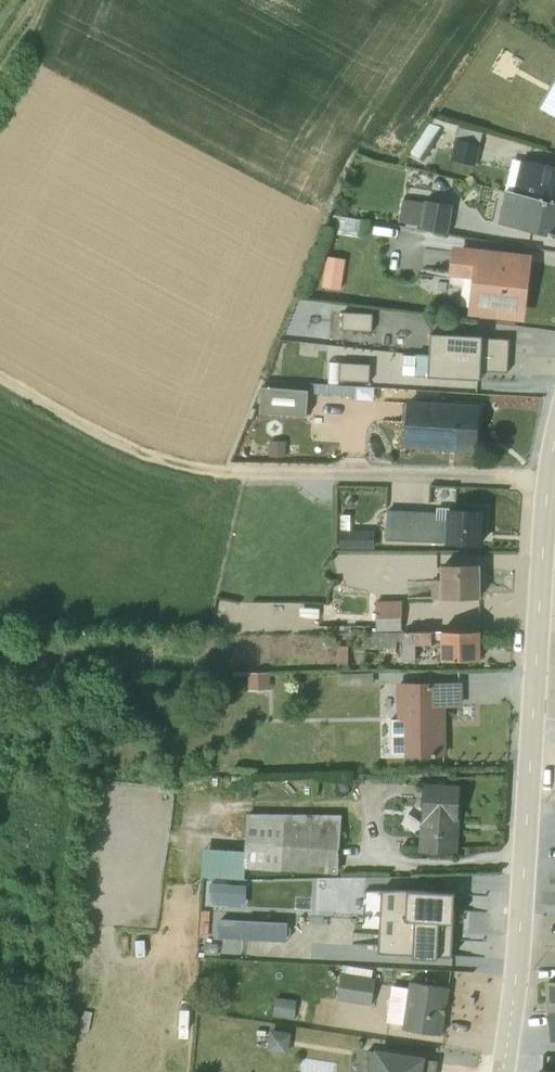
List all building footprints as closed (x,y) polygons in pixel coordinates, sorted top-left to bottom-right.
[(430,122),(412,151),(422,159),(442,129),(443,129),(456,132),(451,158),(476,164),(483,132),(435,117),(433,123),(430,122)] [(505,188),(554,200),(554,165),(522,157),(521,159),(512,157),(505,188)] [(498,221),(554,235),(554,200),(506,189),(498,221)] [(409,225),(449,233),(453,203),(425,198),(425,200),(402,196),(398,219),(409,222),(409,225)] [(364,219),(332,213),(330,228),(361,233),(364,219)] [(454,251),(451,284),(473,286),(470,316),(524,322),(530,258),(454,251)] [(342,289),(346,258),(327,255),(323,286),(342,289)] [(343,310),(342,328),(372,330),(373,312),(343,310)] [(431,332),(430,352),(404,353),(403,373),(415,373),(415,374),(480,378),(481,369),(508,370),(509,354),(509,337),(482,335),(431,332)] [(370,362),(341,361),(330,360),(329,378),(340,379),(369,380),(370,362)] [(358,385),(312,382),(311,391),(357,395),(357,399),(371,400),(372,387),(358,385)] [(308,389),(262,385),(260,411),(306,414),(308,389)] [(409,399),(405,443),(475,448),(478,404),(409,399)] [(387,509),(386,538),(480,541),(481,509),(449,508),(449,507),(436,506),(436,511),(387,509)] [(340,513),(340,529),(340,547),(374,548),(375,529),(351,529),(351,513),(340,513)] [(443,596),(481,596),(481,563),(442,563),(442,578),(432,579),(432,596),(443,596)] [(513,629),(512,597),(481,596),(443,596),(443,630),(482,630),(513,629)] [(402,628),(402,599),(377,599),(377,629),(402,628)] [(441,659),(482,659),(482,630),(370,631),(370,646),(397,646),(397,639),(403,639),(403,658),(416,658),(416,643),(441,643),(441,659)] [(338,665),(348,665),(348,644),(338,644),(338,665)] [(251,667),(252,684),(274,683),(273,667),(251,667)] [(373,671),(338,672),(339,684),(374,683),(373,671)] [(391,732),(391,752),(405,752),(406,754),(446,754),(446,705),(463,705),(462,680),(397,681),(397,718),(405,718),(405,731),(391,732)] [(419,849),(420,850),(458,852),(462,782),(424,780),(419,849)] [(338,872),(338,871),(341,814),(247,809),(247,812),(245,849),(204,847),(202,874),(203,874),(243,877),(243,876),(244,866),(338,872)] [(396,899),(394,961),(413,962),(413,948),(450,949),(451,913),(454,913),(455,899),(432,898),(432,900),(396,899)] [(247,932),(290,933),(290,915),(247,913),(247,932)] [(373,967),(343,963),(338,997),(370,1002),(374,976),(372,975),(373,967)] [(548,1009),(554,1008),(554,977),(546,978),(548,1009)] [(392,983),(387,1018),(403,1020),(402,1026),(441,1032),(448,985),(409,980),(408,986),(392,983)] [(280,993),(277,1009),(296,1012),(298,996),(280,993)] [(270,1043),(290,1046),(294,1026),(274,1022),(270,1043)] [(370,1071),(436,1071),(438,1058),(425,1056),(426,1053),(375,1045),(374,1048),(368,1047),(366,1057),(368,1068),(371,1069),(370,1071)]
